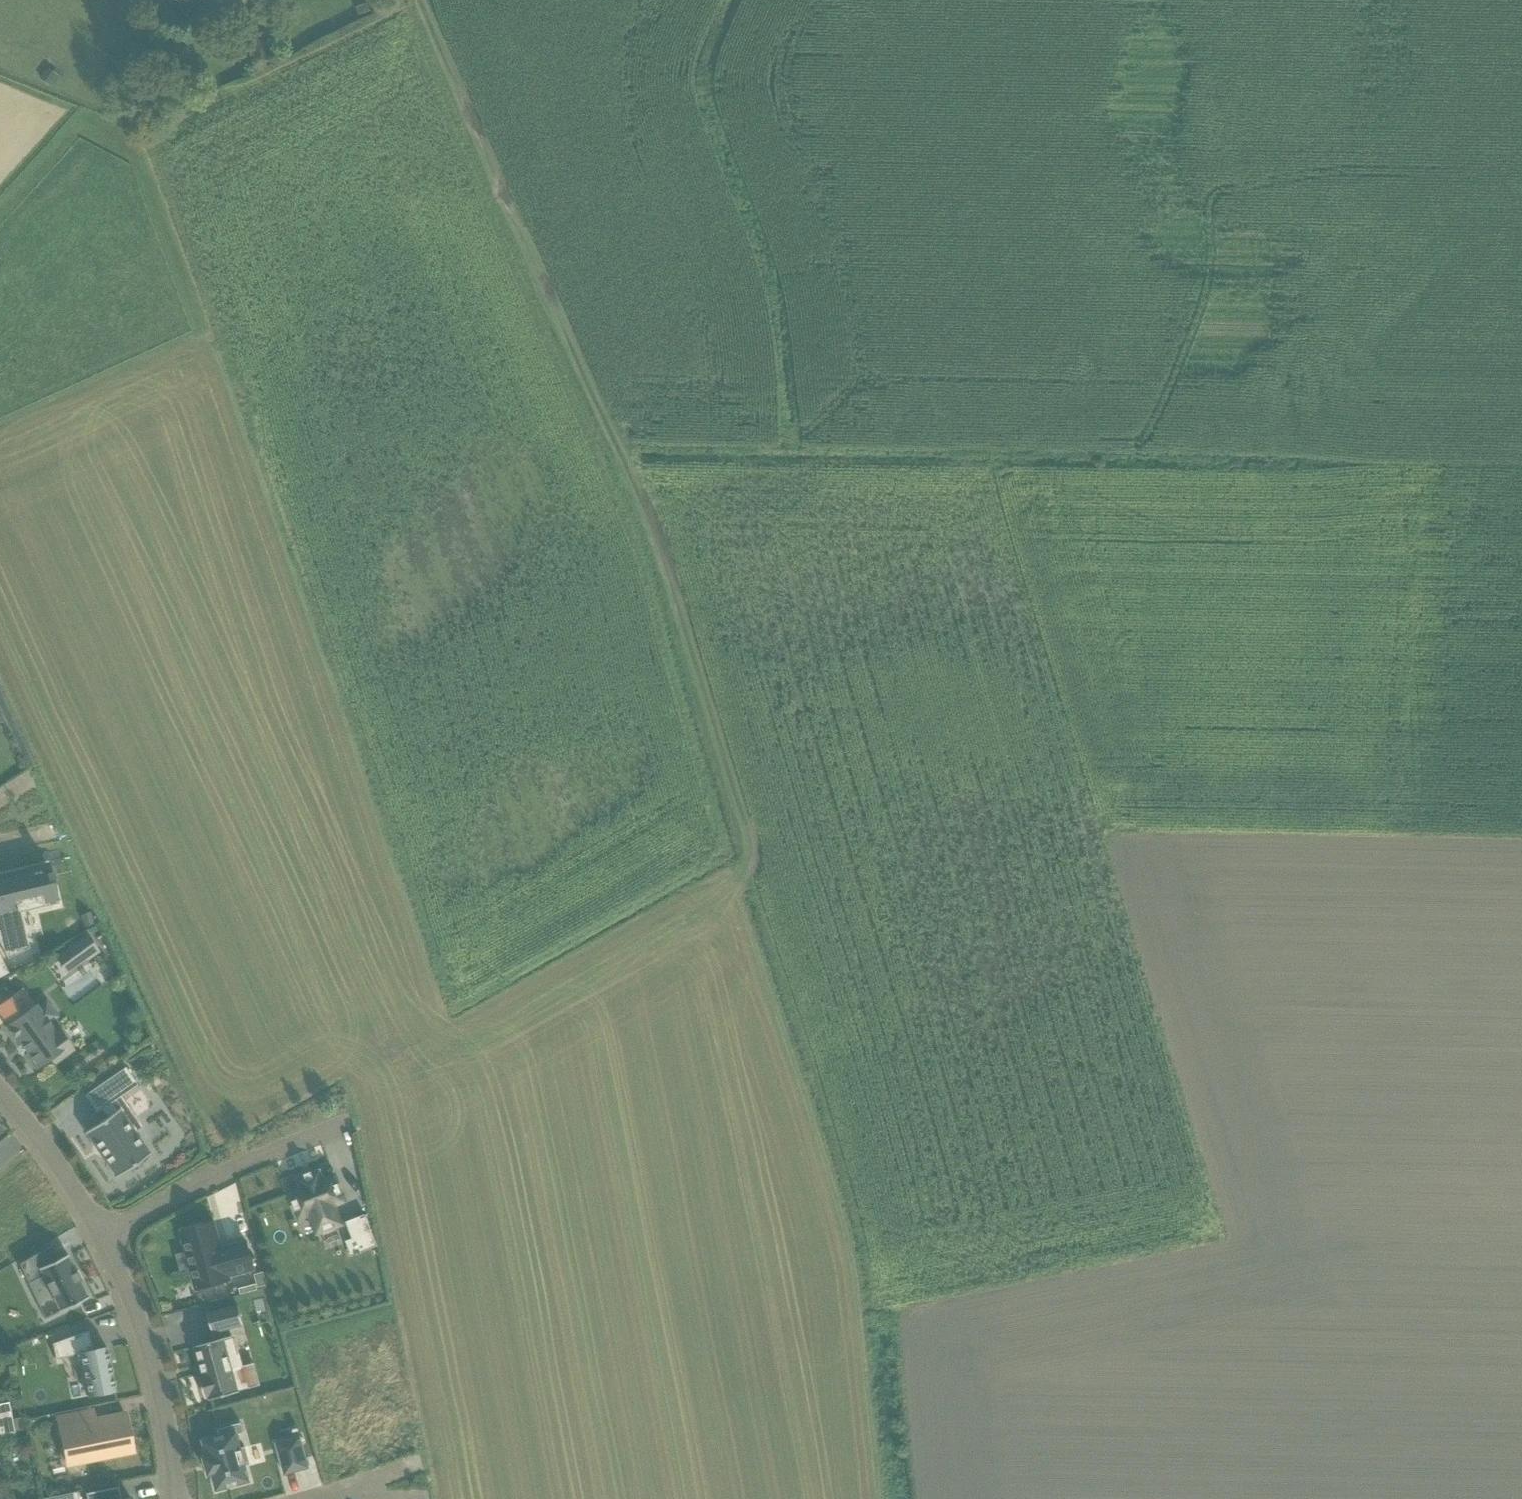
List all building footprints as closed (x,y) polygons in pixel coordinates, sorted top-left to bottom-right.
[(52,88),(60,78),(49,69),(41,79),(52,88)] [(7,960),(29,949),(12,915),(41,907),(40,903),(43,902),(41,893),(52,890),(49,879),(52,878),(51,872),(48,873),(45,864),(25,869),(26,875),(0,882),(0,945),(7,960)] [(86,936),(56,958),(66,973),(86,958),(87,960),(98,952),(86,936)] [(22,989),(0,1004),(0,1016),(5,1023),(2,1025),(14,1042),(16,1041),(35,1068),(47,1059),(51,1064),(72,1050),(56,1027),(52,1031),(46,1022),(54,1017),(44,1002),(36,1008),(33,1004),(27,1008),(24,1003),(28,999),(22,989)] [(120,1096),(136,1085),(125,1067),(84,1095),(96,1112),(100,1109),(106,1118),(85,1132),(116,1177),(148,1155),(134,1133),(142,1127),(120,1096)] [(322,1167),(296,1176),(300,1187),(290,1191),(299,1216),(309,1213),(316,1232),(342,1223),(335,1204),(345,1200),(336,1175),(326,1178),(322,1167)] [(0,1193),(0,1229),(1,1230),(7,1226),(16,1239),(13,1241),(21,1252),(41,1238),(34,1228),(37,1225),(28,1212),(34,1207),(26,1195),(29,1193),(22,1183),(19,1185),(17,1182),(0,1193)] [(377,1246),(365,1215),(345,1223),(352,1239),(360,1235),(366,1250),(377,1246)] [(180,1231),(186,1253),(176,1256),(181,1273),(191,1270),(196,1290),(229,1280),(228,1276),(254,1269),(246,1241),(221,1248),(213,1222),(180,1231)] [(49,1246),(18,1264),(27,1284),(42,1277),(58,1310),(43,1317),(44,1319),(88,1298),(87,1296),(87,1297),(67,1256),(68,1256),(67,1255),(56,1260),(49,1246)] [(260,1287),(268,1284),(265,1271),(256,1273),(260,1287)] [(243,1324),(238,1306),(207,1314),(212,1333),(243,1324)] [(115,1391),(106,1347),(92,1350),(87,1331),(52,1344),(55,1359),(78,1353),(87,1397),(115,1391)] [(233,1338),(224,1340),(223,1338),(195,1346),(203,1376),(199,1377),(205,1398),(209,1397),(210,1400),(238,1392),(232,1371),(241,1368),(233,1338)] [(20,1418),(11,1420),(7,1401),(0,1403),(0,1436),(14,1433),(13,1432),(23,1430),(20,1418)] [(56,1416),(67,1464),(132,1451),(125,1414),(95,1419),(93,1409),(56,1416)] [(220,1437),(202,1442),(207,1458),(203,1459),(208,1475),(211,1474),(216,1491),(250,1482),(245,1465),(249,1464),(245,1448),(241,1449),(237,1434),(243,1433),(241,1423),(217,1429),(220,1437)] [(300,1437),(276,1444),(284,1475),(308,1468),(300,1437)] [(118,1487),(85,1493),(86,1498),(120,1498),(118,1487)]
